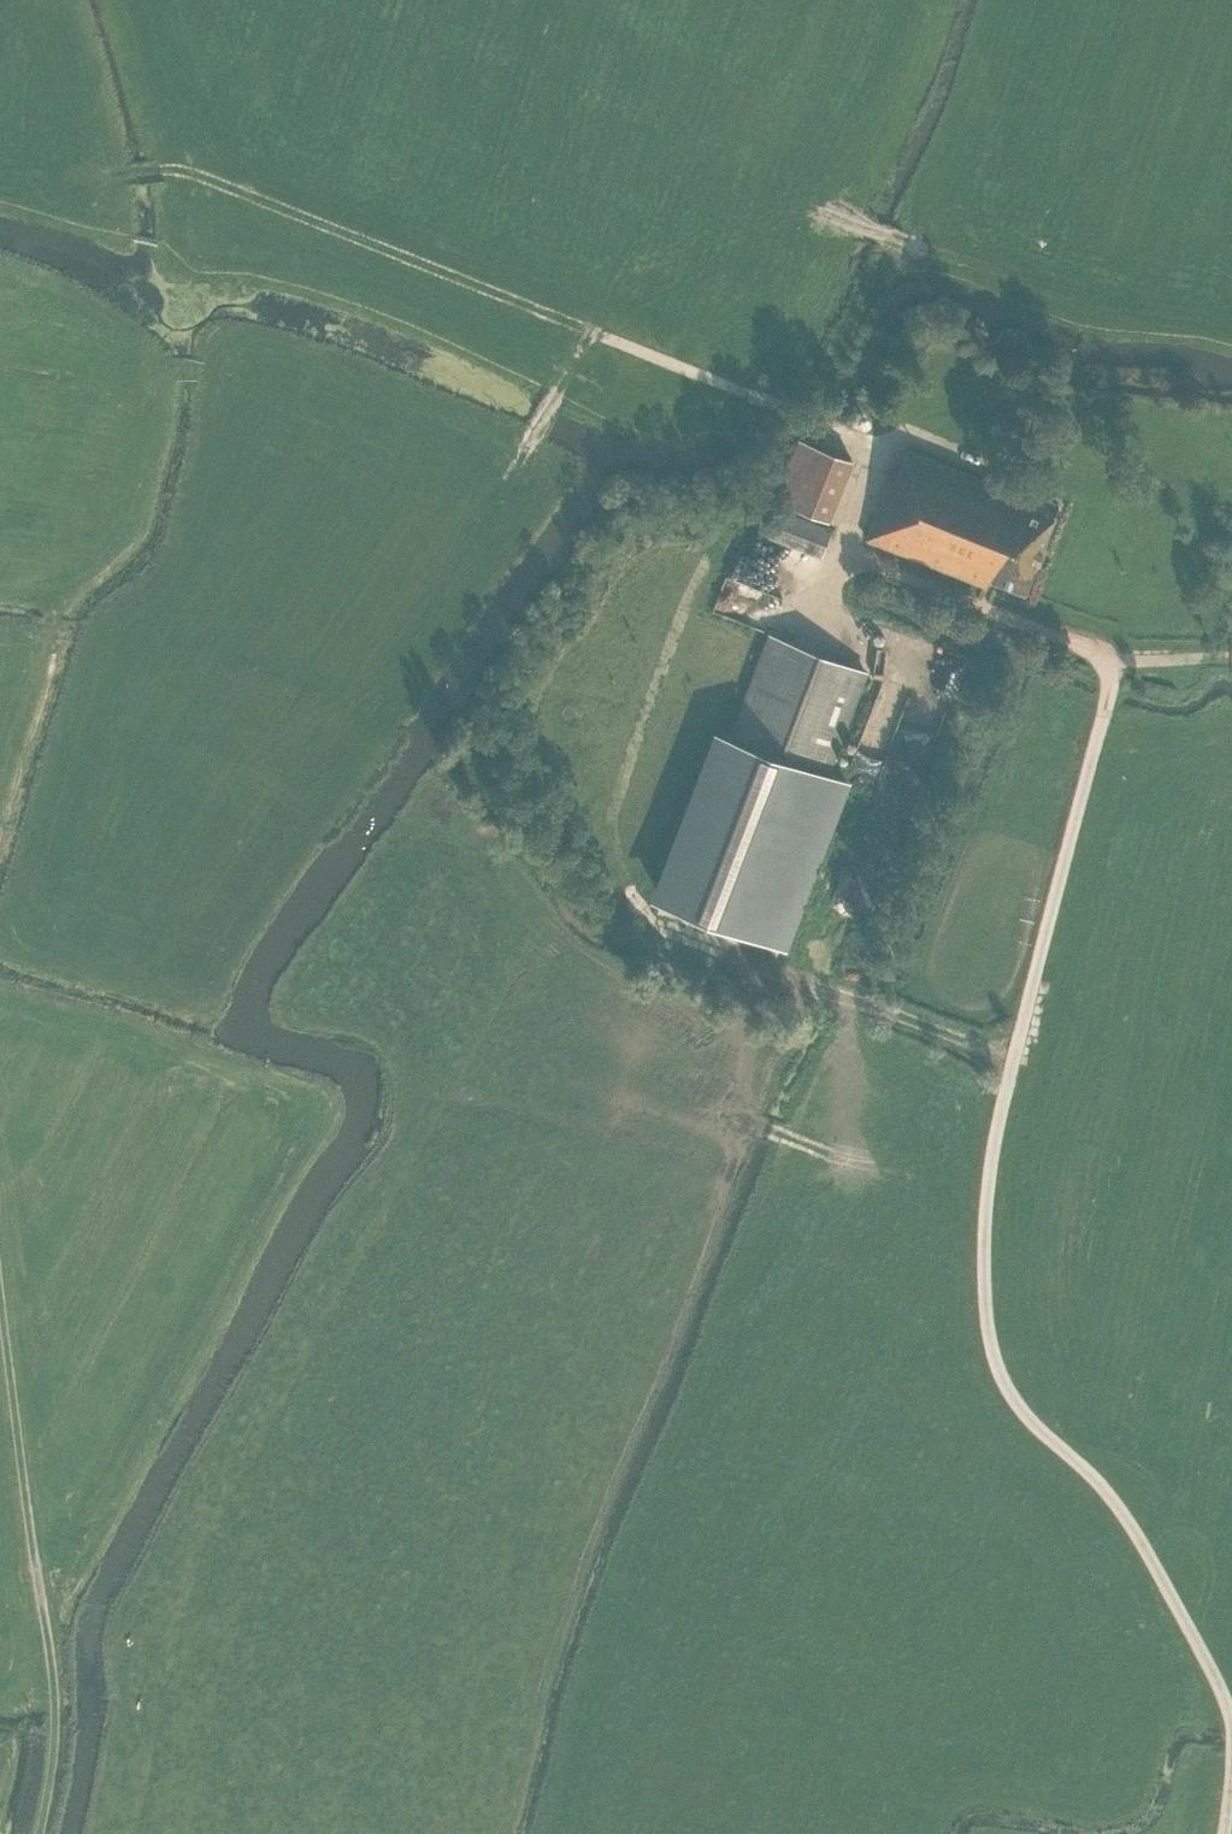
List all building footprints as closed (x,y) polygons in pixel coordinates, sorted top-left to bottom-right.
[(798,438),(774,499),(827,520),(851,459),(798,438)] [(905,448),(897,469),(891,467),(863,536),(984,585),(987,578),(1021,592),(1031,566),(1032,566),(1041,543),(1056,505),(1028,493),(1026,500),(1005,492),(1006,489),(905,448)] [(765,534),(819,556),(831,527),(776,505),(765,534)] [(730,736),(826,773),(865,672),(769,635),(730,736)] [(886,677),(854,754),(880,765),(913,689),(886,677)] [(853,786),(715,737),(650,903),(788,952),(853,786)]
